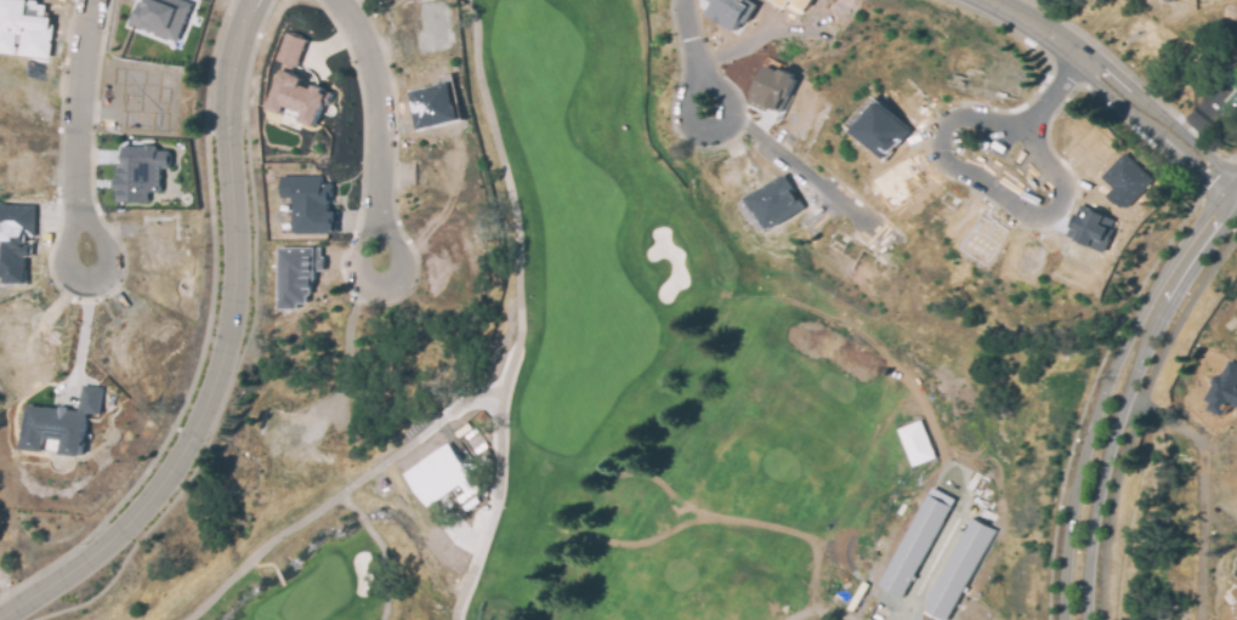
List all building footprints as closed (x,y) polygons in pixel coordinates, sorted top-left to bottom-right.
[(15,50),(0,48),(0,30),(1,30),(6,25),(7,15),(2,10),(4,1),(7,0),(17,0),(25,1),(34,2),(34,5),(42,6),(40,25),(49,27),(45,53),(22,51),(24,33),(22,33),(22,29),(17,28),(15,50)] [(141,4),(142,0),(178,0),(191,5),(175,42),(132,25),(131,24),(129,23),(134,11),(136,12),(140,4),(141,4)] [(715,1),(714,0),(744,0),(749,4),(744,12),(748,15),(743,21),(739,18),(733,29),(708,13),(715,1)] [(811,0),(773,0),(785,7),(789,0),(805,10),(811,0)] [(306,39),(295,66),(293,64),(290,72),(296,74),(302,76),(300,83),(312,87),(313,84),(323,87),(320,91),(325,93),(317,115),(313,124),(301,119),(303,110),(285,102),(282,112),(274,109),(267,107),(285,62),(277,58),(288,32),(306,39)] [(766,63),(779,70),(781,67),(793,74),(791,76),(794,78),(778,109),(765,103),(761,108),(747,101),(750,96),(766,63)] [(416,130),(460,121),(451,74),(438,77),(439,84),(408,90),(416,130)] [(1229,93),(1236,100),(1236,108),(1230,118),(1218,108),(1229,93)] [(911,132),(877,99),(849,128),(884,160),(911,132)] [(155,147),(155,152),(169,152),(169,170),(160,170),(160,194),(148,194),(148,204),(117,204),(117,194),(117,166),(121,166),(121,153),(121,148),(155,147)] [(1112,188),(1106,196),(1123,211),(1152,179),(1123,152),(1101,177),(1112,188)] [(891,207),(911,195),(898,172),(905,167),(910,175),(916,171),(909,158),(875,179),(891,207)] [(320,176),(320,184),(329,184),(329,194),(323,194),(323,200),(327,200),(327,210),(334,209),(335,231),(294,231),(294,194),(283,194),(282,177),(320,176)] [(795,200),(796,199),(801,206),(761,232),(755,222),(754,223),(742,204),(783,177),(791,189),(789,190),(795,200)] [(6,274),(0,274),(0,205),(32,206),(30,229),(24,228),(23,245),(28,245),(27,254),(23,254),(22,280),(6,279),(6,274)] [(1111,229),(1102,250),(1067,234),(1080,205),(1102,216),(1099,224),(1111,229)] [(321,248),(278,247),(277,307),(310,308),(310,271),(321,271),(321,248)] [(1236,383),(1236,384),(1236,413),(1235,417),(1222,413),(1221,414),(1209,408),(1213,402),(1210,400),(1207,399),(1214,381),(1212,381),(1215,374),(1218,375),(1221,377),(1229,362),(1236,365),(1236,381),(1236,383)] [(28,408),(46,410),(46,409),(59,410),(59,409),(68,410),(68,411),(78,413),(78,414),(79,414),(86,415),(83,445),(80,460),(62,457),(63,443),(57,442),(46,440),(44,454),(22,451),(28,408)] [(897,429),(912,466),(934,457),(920,420),(897,429)] [(426,506),(470,477),(448,443),(404,473),(426,506)] [(952,498),(928,486),(880,587),(904,598),(952,498)] [(944,619),(951,619),(991,527),(966,517),(925,612),(944,619)]
